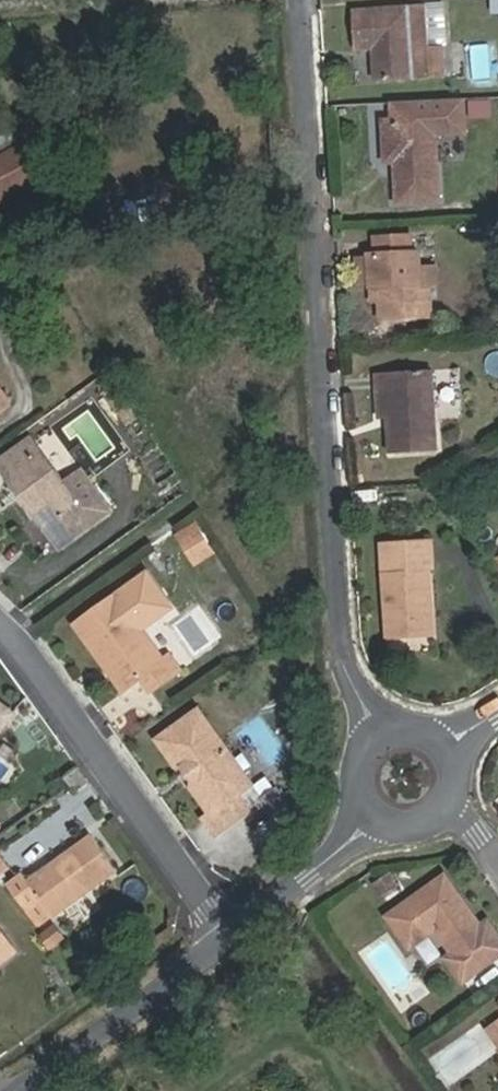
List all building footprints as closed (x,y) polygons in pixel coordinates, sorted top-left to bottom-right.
[(428,3),(354,8),(356,49),(373,50),(374,82),(446,76),(442,44),(430,45),(428,3)] [(464,96),(417,98),(417,117),(394,118),(385,119),(387,159),(396,159),(398,200),(439,198),(436,130),(466,129),(464,96)] [(394,100),(394,118),(417,117),(417,98),(394,100)] [(0,136),(0,157),(20,146),(11,130),(0,136)] [(21,147),(39,179),(56,170),(48,155),(53,152),(44,135),(21,147)] [(39,179),(21,147),(20,146),(0,157),(0,200),(39,179)] [(411,236),(373,238),(374,253),(374,254),(369,254),(370,294),(387,294),(388,305),(379,305),(379,320),(431,317),(429,287),(421,287),(420,267),(420,253),(419,251),(412,252),(411,251),(411,236)] [(369,259),(355,259),(357,286),(370,286),(369,259)] [(437,287),(436,267),(420,267),(421,287),(429,287),(437,287)] [(387,294),(370,294),(371,302),(378,302),(379,305),(388,305),(387,294)] [(389,451),(440,450),(436,371),(375,373),(376,394),(386,394),(389,451)] [(8,480),(59,551),(110,515),(82,475),(64,488),(31,442),(7,460),(18,474),(8,480)] [(0,465),(0,469),(8,480),(18,474),(7,460),(0,465)] [(177,531),(196,564),(220,551),(201,517),(177,531)] [(434,606),(431,565),(433,565),(432,539),(383,541),(388,636),(431,633),(429,607),(434,606)] [(72,627),(120,693),(138,680),(160,665),(112,599),(72,627)] [(15,712),(0,701),(0,733),(15,712)] [(196,788),(214,815),(208,820),(219,835),(251,810),(240,796),(256,786),(201,708),(159,737),(179,765),(189,767),(192,765),(202,776),(198,779),(196,788)] [(93,836),(28,881),(22,874),(7,884),(28,912),(42,901),(54,919),(119,871),(93,836)] [(464,980),(497,956),(497,932),(489,919),(482,925),(445,874),(388,915),(410,945),(436,926),(453,949),(446,954),(464,980)] [(0,929),(0,969),(19,955),(0,929)] [(432,1056),(450,1082),(497,1049),(497,1043),(482,1020),(432,1056)]
